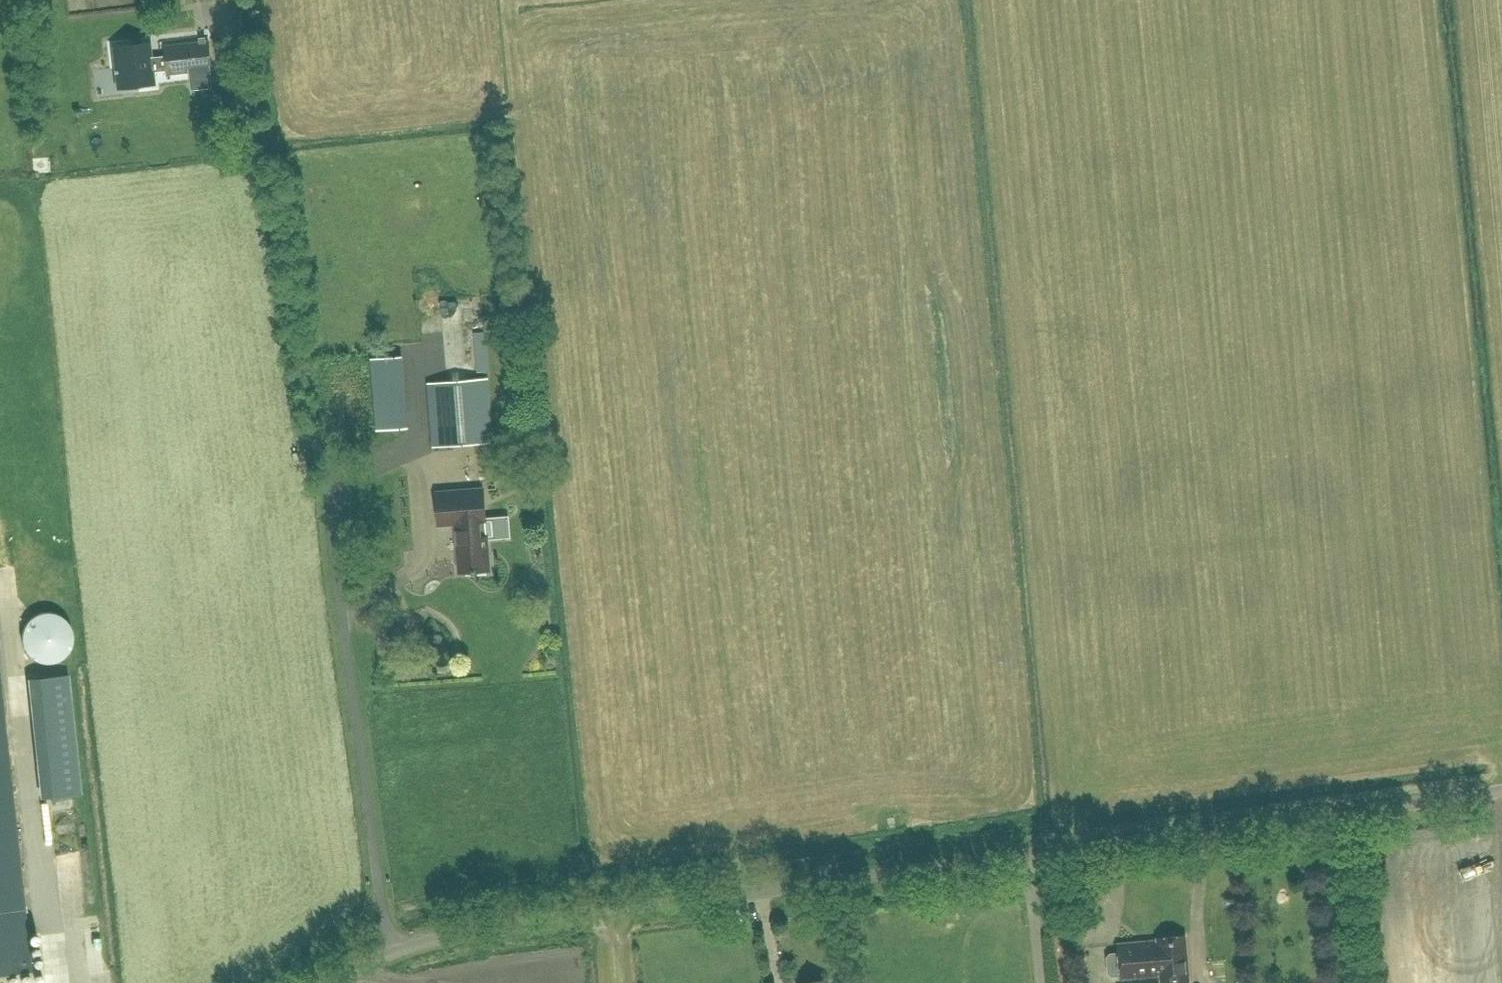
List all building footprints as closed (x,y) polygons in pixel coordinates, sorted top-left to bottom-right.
[(209,67),(210,67),(207,44),(162,48),(164,60),(154,61),(155,73),(165,72),(166,76),(190,74),(191,86),(211,84),(209,67)] [(427,337),(445,336),(444,315),(426,316),(427,337)] [(432,446),(492,441),(487,378),(427,383),(432,446)] [(458,537),(456,537),(459,572),(489,569),(486,537),(490,537),(492,535),(491,519),(488,517),(485,517),(483,487),(435,492),(438,524),(457,522),(458,537)] [(30,971),(0,688),(0,974),(30,971)] [(1107,957),(1108,973),(1112,976),(1120,976),(1121,979),(1161,975),(1161,982),(1189,982),(1185,936),(1157,938),(1157,940),(1118,944),(1118,953),(1110,953),(1107,957)]
